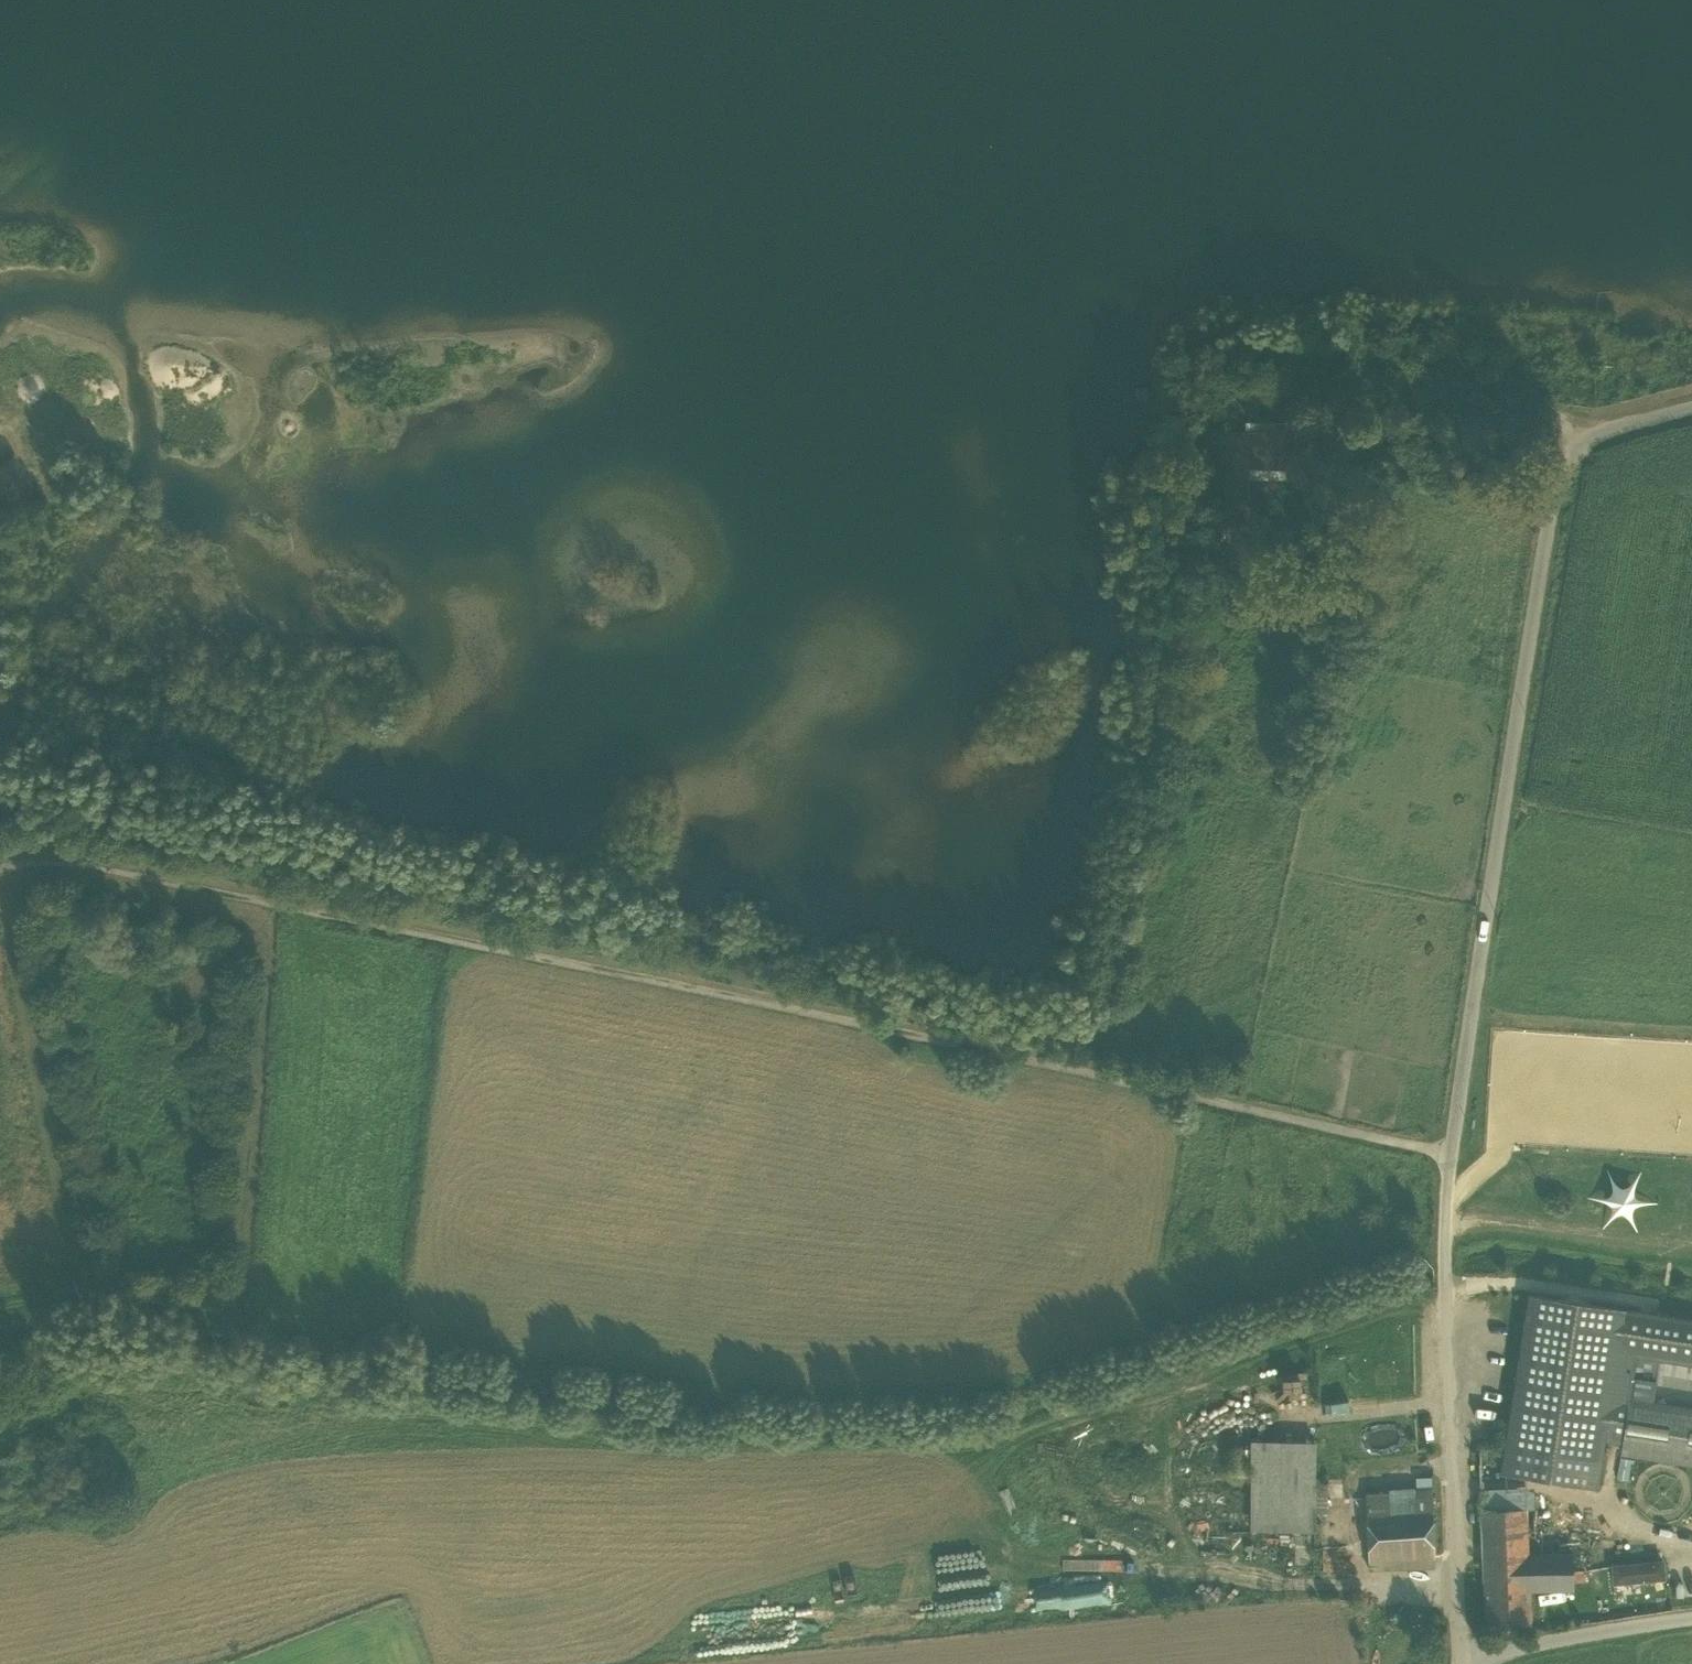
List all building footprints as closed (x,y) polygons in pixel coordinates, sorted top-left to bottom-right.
[(1248,468),(1248,478),(1291,477),(1292,461),(1287,461),(1286,469),(1248,468)] [(1601,1462),(1604,1440),(1618,1353),(1625,1310),(1529,1295),(1505,1448),(1601,1462)] [(1618,1353),(1635,1356),(1657,1359),(1691,1365),(1691,1320),(1625,1310),(1618,1353)] [(1629,1399),(1635,1356),(1618,1353),(1604,1440),(1622,1443),(1629,1399)] [(1653,1380),(1654,1377),(1657,1359),(1635,1356),(1629,1399),(1651,1403),(1654,1380),(1653,1380)] [(1657,1359),(1654,1377),(1691,1383),(1691,1365),(1657,1359)] [(1629,1399),(1622,1443),(1620,1452),(1691,1463),(1691,1409),(1651,1403),(1629,1399)] [(1252,1531),(1314,1528),(1315,1444),(1253,1442),(1252,1531)] [(1596,1489),(1601,1462),(1505,1448),(1500,1474),(1596,1489)] [(1435,1556),(1432,1478),(1425,1478),(1426,1492),(1365,1494),(1368,1559),(1435,1556)] [(1481,1510),(1486,1626),(1531,1625),(1530,1590),(1528,1554),(1527,1508),(1481,1510)] [(1574,1589),(1573,1581),(1573,1570),(1573,1553),(1528,1554),(1530,1590),(1574,1589)] [(1435,1568),(1435,1556),(1368,1559),(1368,1571),(1435,1568)] [(1667,1580),(1666,1558),(1613,1560),(1613,1581),(1667,1580)] [(1584,1570),(1573,1570),(1573,1581),(1585,1581),(1584,1570)]
